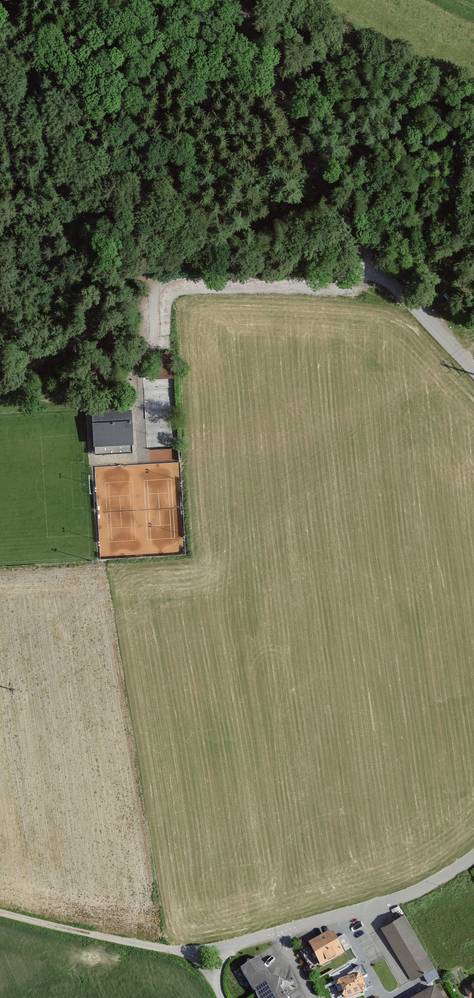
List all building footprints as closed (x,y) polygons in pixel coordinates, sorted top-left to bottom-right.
[(92,406),(96,462),(136,459),(132,404),(92,406)] [(403,912),(379,926),(411,981),(435,967),(403,912)] [(332,931),(308,944),(320,966),(350,950),(343,936),(337,940),(332,931)] [(239,968),(258,997),(287,997),(260,956),(239,968)] [(360,972),(335,980),(341,997),(365,990),(360,972)] [(414,997),(442,997),(435,986),(414,997)]
